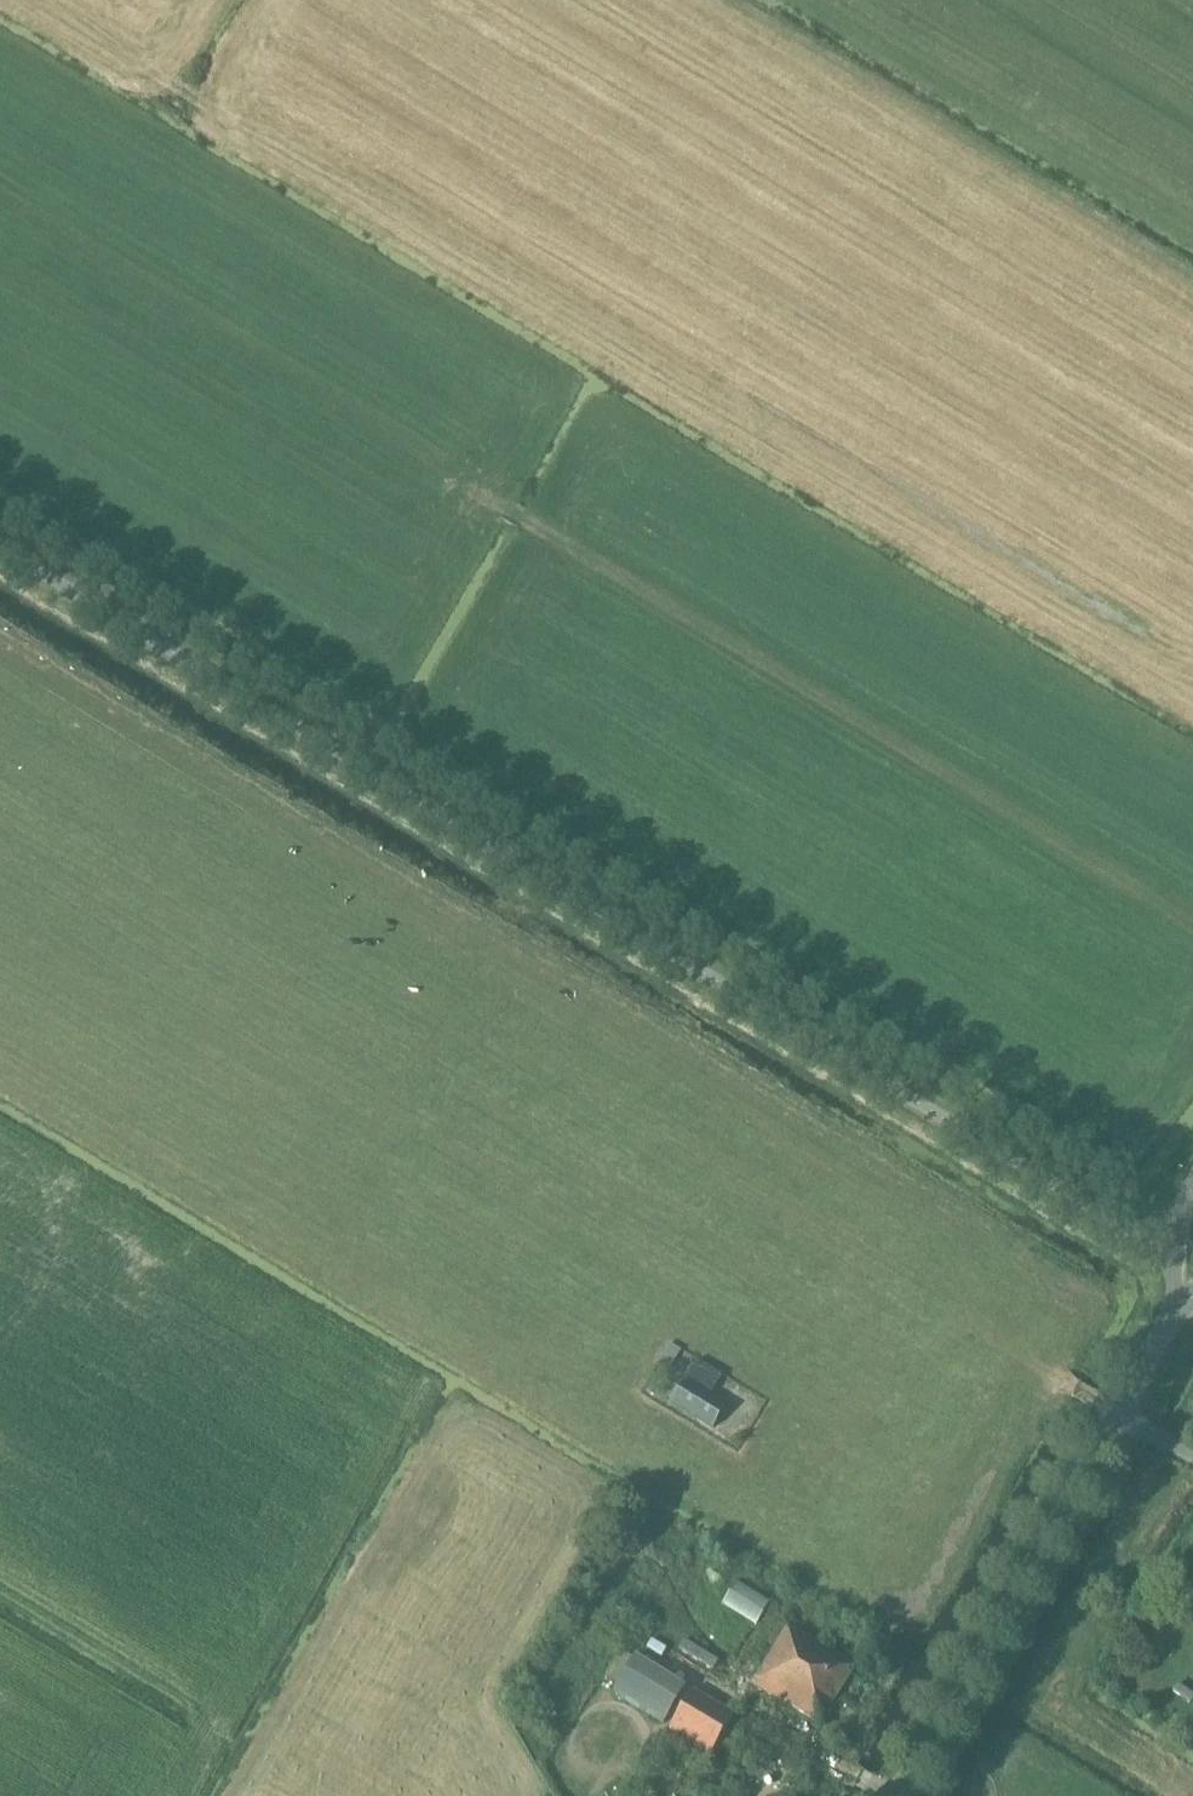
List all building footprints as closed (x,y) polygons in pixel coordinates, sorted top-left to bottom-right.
[(721,1375),(697,1360),(685,1380),(710,1395),(721,1375)] [(714,1431),(728,1408),(686,1382),(672,1405),(714,1431)] [(757,1628),(772,1604),(738,1583),(723,1607),(757,1628)] [(821,1726),(855,1668),(789,1628),(754,1685),(821,1726)] [(665,1725),(687,1688),(636,1658),(614,1694),(665,1725)] [(712,1757),(736,1716),(694,1690),(670,1732),(712,1757)]
